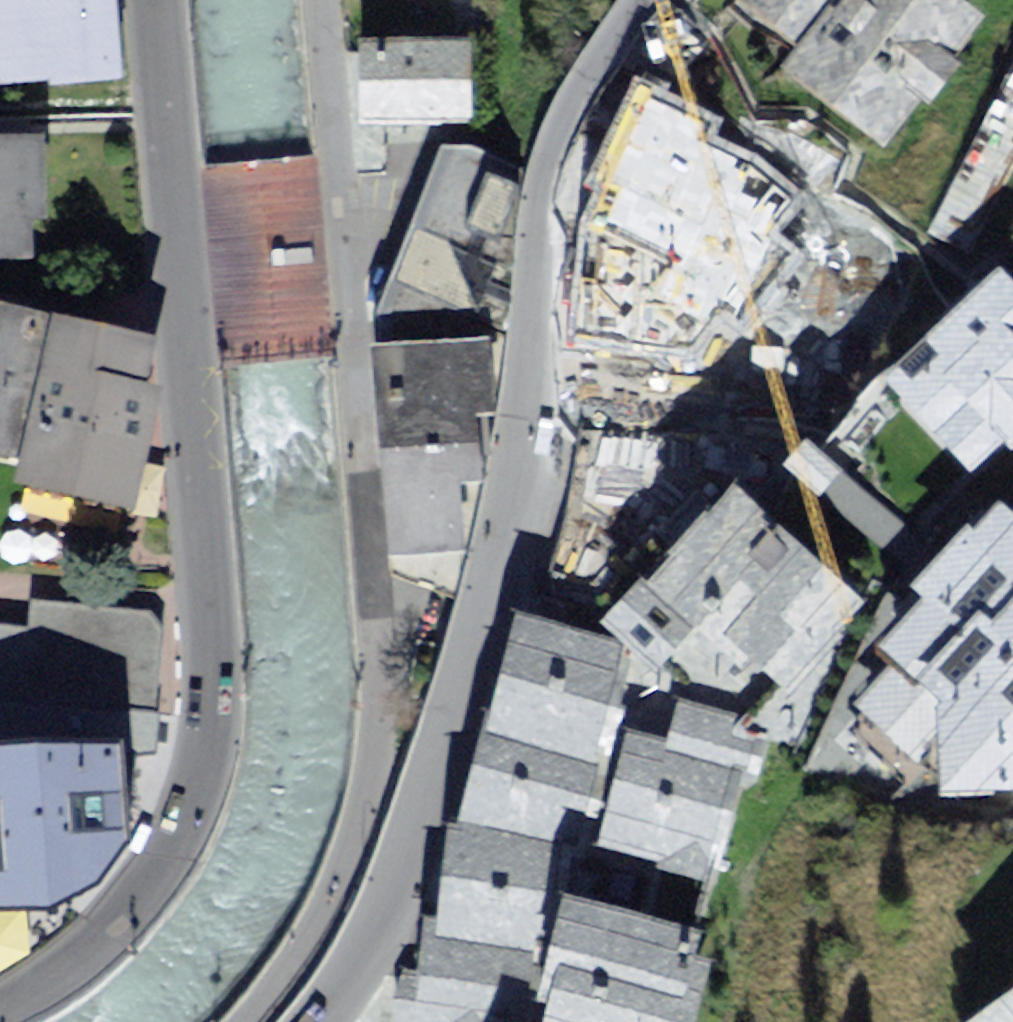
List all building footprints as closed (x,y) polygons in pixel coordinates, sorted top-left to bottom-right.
[(81,31),(79,0),(0,0),(0,33),(81,31)] [(825,0),(738,0),(796,40),(825,0)] [(972,0),(827,0),(769,81),(867,150),(974,1),(972,0)] [(466,27),(356,33),(360,121),(470,116),(466,27)] [(0,120),(0,245),(43,242),(35,118),(0,120)] [(741,220),(708,289),(847,356),(905,234),(812,189),(824,164),(746,127),(708,205),(741,220)] [(519,174),(455,146),(406,248),(364,337),(484,328),(485,253),(519,174)] [(875,375),(960,466),(1012,417),(1012,290),(991,266),(875,375)] [(0,319),(0,371),(12,322),(0,319)] [(0,371),(0,490),(100,520),(132,379),(119,376),(125,351),(12,322),(0,371)] [(484,328),(364,337),(377,548),(460,542),(454,484),(476,484),(469,409),(492,410),(484,328)] [(750,723),(854,610),(720,480),(613,595),(750,723)] [(995,487),(851,674),(904,715),(897,821),(1003,791),(1012,778),(1012,501),(995,487)] [(516,603),(456,817),(445,816),(439,914),(426,920),(418,1021),(490,1021),(604,639),(516,603)] [(89,763),(116,762),(118,692),(103,665),(4,635),(3,674),(0,673),(0,761),(89,763)] [(709,912),(739,788),(588,751),(558,876),(709,912)] [(59,916),(61,881),(87,881),(89,763),(0,762),(0,915),(59,916)] [(703,956),(535,917),(513,1021),(689,1021),(703,956)] [(942,1021),(1012,1021),(1012,973),(942,1021)]
